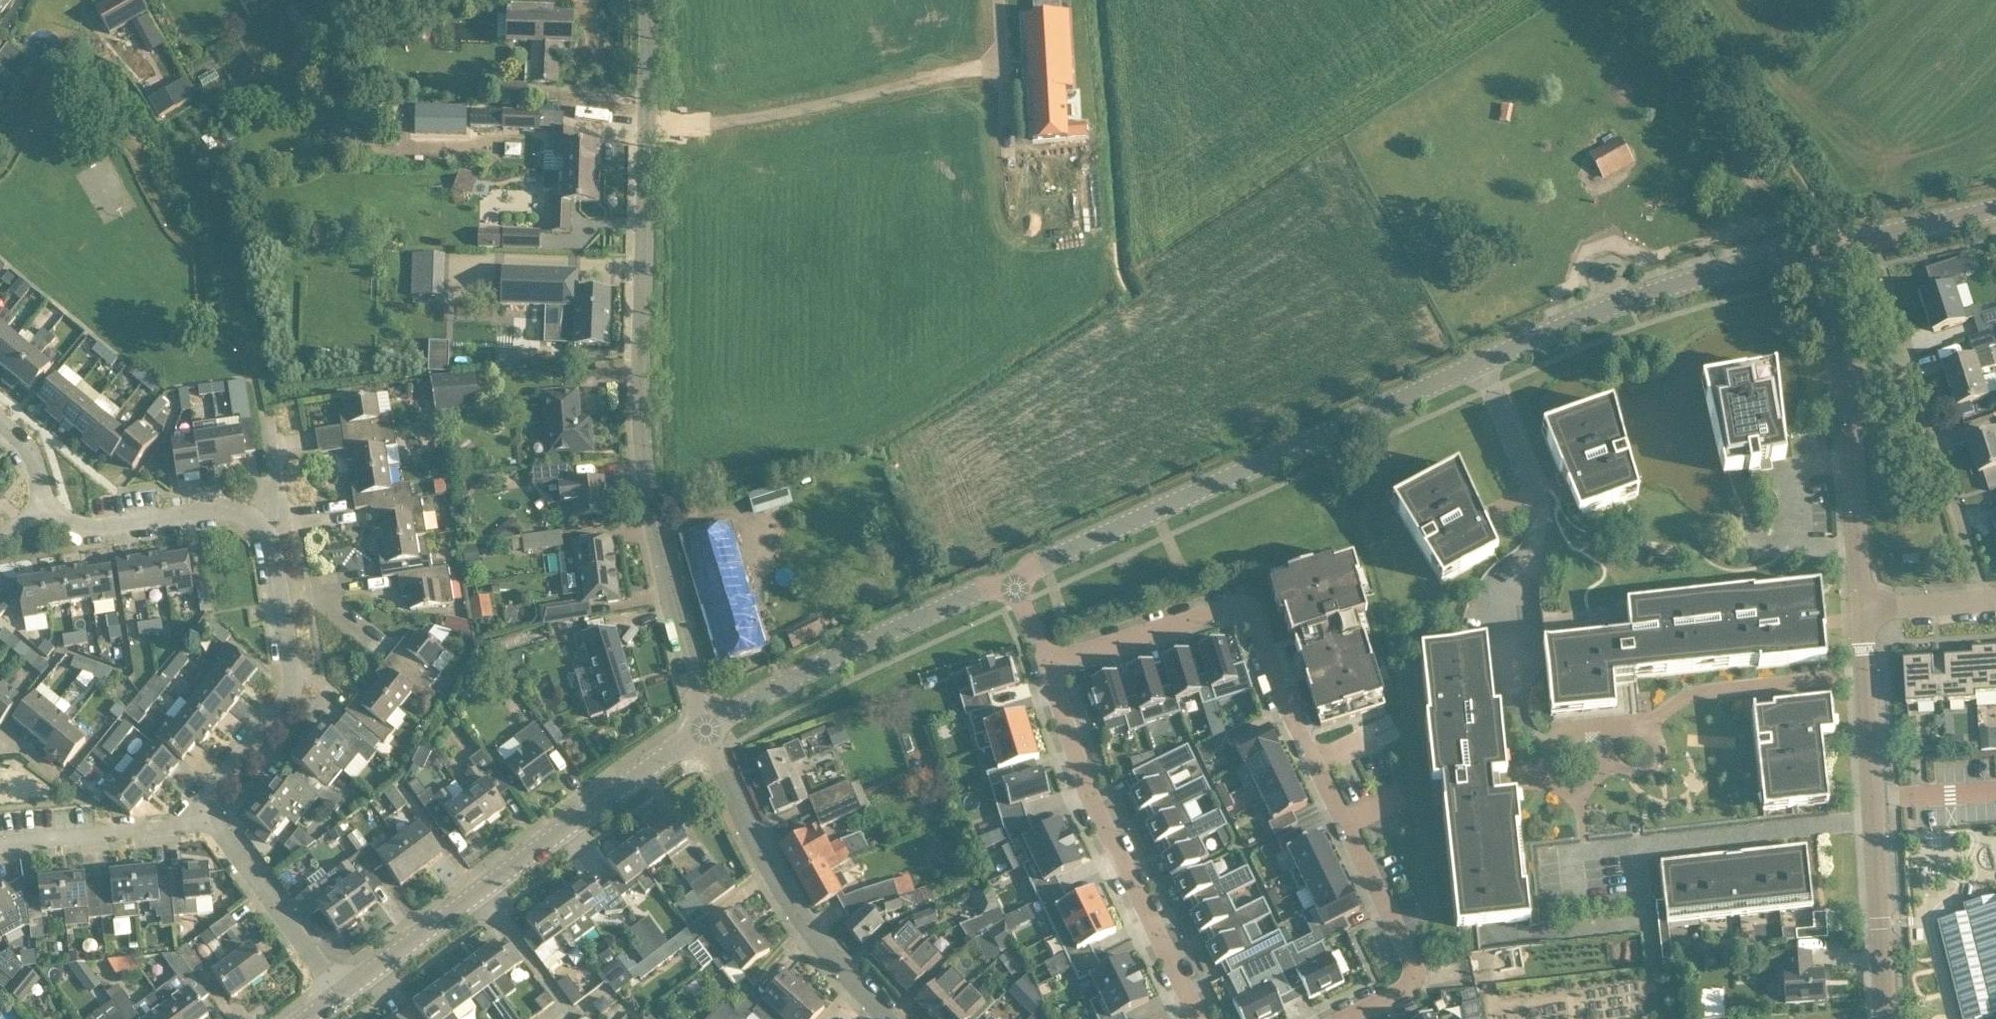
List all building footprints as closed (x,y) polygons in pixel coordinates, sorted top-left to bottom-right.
[(2,14),(11,0),(0,0),(0,16),(2,14)] [(148,12),(141,0),(113,0),(95,10),(109,34),(148,12)] [(300,5),(288,14),(307,41),(328,27),(309,0),(307,0),(300,5)] [(1026,15),(1029,64),(1030,79),(1072,77),(1068,13),(1061,13),(1060,0),(1034,0),(1035,15),(1026,15)] [(531,81),(537,82),(557,83),(558,42),(572,43),(573,17),(559,17),(560,5),(508,3),(507,40),(533,41),(531,81)] [(33,63),(7,43),(0,53),(0,67),(18,81),(33,63)] [(1072,77),(1030,79),(1033,141),(1053,140),(1087,138),(1087,124),(1067,125),(1065,94),(1070,94),(1070,89),(1072,89),(1072,77)] [(194,98),(184,80),(149,100),(159,118),(194,98)] [(495,83),(494,99),(524,101),(526,86),(495,83)] [(416,108),(415,134),(467,135),(468,109),(416,108)] [(228,111),(218,115),(228,142),(238,138),(228,111)] [(471,111),(471,128),(539,130),(540,113),(471,111)] [(544,153),(544,172),(564,172),(600,174),(601,145),(573,144),(573,130),(553,129),(553,154),(544,153)] [(1634,163),(1619,137),(1590,155),(1604,180),(1634,163)] [(460,170),(454,189),(473,196),(480,177),(460,170)] [(544,172),(543,191),(551,191),(551,215),(552,215),(552,232),(570,232),(571,215),(571,202),(599,203),(600,174),(564,172),(544,172)] [(504,231),(503,248),(539,249),(540,232),(504,231)] [(1923,295),(1934,330),(1966,320),(1966,319),(1973,316),(1979,335),(1993,330),(1995,329),(1995,311),(1985,315),(1982,315),(1979,306),(1964,310),(1956,286),(1964,283),(1962,278),(1976,273),(1970,256),(1927,270),(1933,287),(1935,286),(1936,291),(1923,295)] [(413,269),(412,296),(444,297),(445,270),(413,269)] [(562,345),(608,347),(610,291),(578,290),(578,272),(502,269),(501,305),(564,307),(562,345)] [(20,278),(11,290),(21,299),(31,287),(20,278)] [(10,314),(4,309),(0,314),(0,326),(10,314)] [(0,326),(0,360),(17,339),(6,330),(16,318),(10,314),(0,326)] [(0,360),(0,366),(8,373),(1,380),(7,385),(43,341),(44,341),(49,335),(43,329),(37,336),(36,338),(28,348),(17,339),(0,360)] [(1945,367),(1958,406),(1989,396),(1981,370),(1995,365),(1995,364),(1990,347),(1995,345),(1995,329),(1993,330),(1979,335),(1969,338),(1975,357),(1945,367)] [(43,341),(7,385),(13,390),(19,382),(31,391),(43,376),(51,367),(40,358),(49,346),(44,341),(43,341)] [(431,372),(452,373),(453,341),(432,341),(431,372)] [(118,360),(99,343),(93,351),(112,367),(118,360)] [(1772,369),(1702,381),(1724,473),(1727,473),(1728,472),(1748,469),(1749,471),(1750,471),(1751,471),(1759,470),(1758,464),(1785,459),(1782,434),(1781,426),(1781,421),(1775,368),(1772,369)] [(133,376),(143,384),(149,377),(139,369),(133,376)] [(475,375),(432,381),(437,413),(479,407),(475,375)] [(46,412),(53,418),(75,392),(56,377),(38,398),(49,408),(46,412)] [(158,385),(149,377),(143,384),(152,393),(158,385)] [(251,421),(245,380),(229,383),(234,420),(240,419),(241,422),(251,421)] [(418,382),(420,397),(432,395),(429,380),(418,382)] [(200,396),(225,393),(224,384),(199,387),(200,396)] [(182,411),(191,410),(188,389),(179,390),(182,411)] [(577,391),(542,393),(547,455),(573,453),(573,448),(592,447),(590,418),(575,420),(574,406),(578,405),(577,391)] [(75,392),(53,418),(61,424),(64,420),(75,428),(93,407),(75,392)] [(341,419),(344,439),(394,430),(388,394),(345,401),(347,413),(345,414),(341,419)] [(154,420),(168,404),(161,399),(148,415),(154,420)] [(93,407),(75,428),(86,438),(82,442),(89,448),(111,422),(93,407)] [(1560,433),(1546,438),(1548,441),(1547,441),(1561,475),(1561,476),(1562,475),(1567,488),(1578,516),(1583,515),(1619,502),(1628,499),(1625,489),(1635,486),(1632,476),(1616,417),(1615,417),(1614,414),(1601,419),(1598,410),(1584,415),(1583,415),(1571,419),(1571,420),(1557,425),(1560,433)] [(218,433),(217,433),(222,466),(229,466),(232,465),(231,460),(246,458),(245,454),(256,452),(251,421),(241,422),(242,429),(224,432),(218,433)] [(111,422),(89,448),(97,454),(101,450),(111,458),(129,437),(111,422)] [(432,424),(424,431),(430,439),(439,432),(432,424)] [(129,437),(111,458),(112,459),(116,454),(133,469),(158,439),(148,431),(145,434),(137,427),(129,437)] [(355,461),(357,473),(388,468),(388,469),(400,467),(394,430),(344,439),(347,457),(352,461),(355,461)] [(1969,440),(1980,473),(1984,472),(1990,492),(1995,490),(1995,432),(1969,440)] [(207,434),(195,436),(199,464),(211,463),(212,462),(213,468),(222,466),(217,433),(207,434)] [(189,437),(171,440),(174,458),(177,477),(195,475),(201,474),(199,464),(195,436),(189,437)] [(559,484),(561,506),(574,504),(576,519),(608,514),(607,509),(612,508),(610,494),(606,495),(603,479),(575,481),(573,465),(532,469),(534,487),(559,484)] [(355,510),(371,507),(413,500),(413,499),(410,484),(391,487),(388,469),(388,468),(357,473),(359,484),(356,485),(352,490),(355,510)] [(1410,503),(1397,510),(1399,513),(1431,565),(1431,564),(1437,573),(1446,568),(1451,577),(1460,572),(1460,573),(1494,555),(1496,553),(1484,525),(1479,513),(1479,512),(1463,479),(1461,476),(1448,483),(1444,475),(1431,482),(1430,482),(1419,488),(1420,488),(1406,495),(1410,503)] [(445,481),(435,482),(437,496),(447,495),(445,481)] [(382,529),(384,541),(415,537),(427,535),(421,498),(413,499),(413,500),(371,507),(374,526),(380,530),(382,529)] [(513,518),(494,533),(502,544),(522,529),(513,518)] [(764,648),(728,522),(684,534),(720,661),(764,648)] [(525,552),(564,547),(562,532),(523,537),(525,552)] [(383,579),(398,576),(433,570),(433,569),(430,554),(418,556),(415,537),(384,541),(386,553),(383,553),(380,560),(383,579)] [(572,554),(559,555),(561,575),(579,573),(615,568),(613,555),(616,554),(614,538),(594,540),(570,543),(572,554)] [(477,547),(464,548),(465,563),(478,562),(477,547)] [(170,558),(163,559),(168,588),(167,588),(168,597),(176,595),(194,592),(192,576),(188,555),(170,558)] [(152,558),(139,560),(144,592),(157,589),(167,588),(168,588),(163,559),(163,556),(152,558)] [(135,560),(117,563),(118,568),(122,595),(140,592),(144,592),(139,560),(135,560)] [(1311,567),(1287,575),(1289,582),(1271,588),(1280,617),(1284,616),(1291,639),(1294,638),(1296,644),(1295,645),(1299,660),(1301,660),(1307,679),(1305,679),(1321,727),(1348,719),(1350,722),(1358,720),(1357,716),(1385,707),(1363,637),(1361,638),(1355,619),(1366,616),(1354,580),(1358,579),(1352,560),(1334,566),(1333,563),(1312,569),(1311,567)] [(434,569),(433,569),(433,570),(398,576),(401,595),(407,599),(409,598),(411,610),(437,607),(454,603),(448,567),(444,567),(434,569)] [(88,568),(65,572),(70,604),(92,601),(89,573),(88,568)] [(580,597),(581,604),(608,601),(619,600),(615,568),(579,573),(561,575),(564,599),(580,597)] [(111,569),(89,573),(92,601),(93,605),(116,602),(111,569)] [(65,572),(42,575),(43,579),(47,607),(70,604),(65,572)] [(43,579),(18,583),(24,620),(49,616),(47,607),(43,579)] [(1544,642),(1551,716),(1616,709),(1613,680),(1758,664),(1759,667),(1826,660),(1823,632),(1825,632),(1820,586),(1754,593),(1754,590),(1627,604),(1630,633),(1544,642)] [(208,587),(197,588),(201,612),(212,610),(208,587)] [(469,600),(473,621),(494,617),(490,596),(469,600)] [(563,604),(540,607),(542,624),(565,622),(563,604)] [(469,622),(448,616),(445,628),(471,636),(469,622)] [(151,622),(152,634),(163,632),(162,621),(151,622)] [(212,621),(205,630),(224,645),(231,637),(212,621)] [(151,622),(138,624),(139,636),(152,634),(151,622)] [(122,639),(121,626),(108,628),(110,640),(122,639)] [(6,645),(13,636),(5,629),(0,635),(0,640),(6,645)] [(591,667),(575,672),(589,719),(606,715),(637,703),(615,630),(595,633),(582,635),(591,667)] [(530,644),(525,631),(491,643),(495,657),(530,644)] [(75,634),(77,646),(88,644),(87,632),(75,634)] [(391,655),(431,688),(441,675),(432,668),(446,652),(436,644),(420,632),(412,641),(410,640),(404,640),(391,655)] [(65,647),(77,646),(75,634),(63,636),(65,647)] [(6,645),(24,659),(31,651),(13,636),(6,645)] [(55,649),(46,641),(38,650),(47,658),(55,649)] [(1223,641),(1199,649),(1207,675),(1208,675),(1216,702),(1253,691),(1244,664),(1231,668),(1223,641)] [(1493,709),(1486,641),(1421,648),(1429,716),(1426,716),(1433,780),(1441,780),(1457,927),(1530,919),(1526,886),(1522,886),(1516,827),(1520,827),(1516,793),(1493,795),(1491,774),(1507,773),(1500,709),(1493,709)] [(216,662),(213,665),(220,671),(242,690),(245,686),(258,670),(229,646),(216,662)] [(1985,649),(1988,694),(1989,706),(1995,706),(1995,654),(1993,655),(1993,648),(1985,649)] [(1975,655),(1966,656),(1969,701),(1978,701),(1979,707),(1989,706),(1988,694),(1985,649),(1975,649),(1975,655)] [(49,666),(31,651),(24,659),(42,675),(49,666)] [(1187,652),(1163,660),(1171,686),(1172,686),(1180,713),(1181,713),(1177,701),(1199,695),(1202,707),(1216,703),(1216,702),(1208,675),(1207,675),(1195,679),(1187,652)] [(180,653),(172,663),(182,670),(190,661),(180,653)] [(382,679),(374,688),(399,709),(412,693),(421,700),(431,688),(391,655),(379,670),(380,677),(382,679)] [(71,668),(83,672),(87,660),(75,656),(71,668)] [(1946,659),(1949,701),(1950,701),(1950,702),(1969,701),(1966,656),(1959,656),(1959,663),(1949,663),(1949,657),(1947,657),(1947,659),(1946,659)] [(487,658),(475,663),(480,674),(492,669),(487,658)] [(1909,704),(1929,703),(1927,664),(1924,665),(1924,658),(1906,659),(1909,704)] [(1927,664),(1929,703),(1938,703),(1938,702),(1949,701),(1946,659),(1935,659),(1935,658),(1934,658),(1934,664),(1927,664)] [(87,660),(83,672),(94,676),(99,664),(87,660)] [(166,671),(158,680),(168,688),(175,679),(182,670),(172,663),(166,671)] [(989,696),(1015,687),(1008,663),(994,667),(993,663),(979,668),(981,671),(966,676),(970,690),(959,694),(966,717),(993,709),(989,696)] [(1151,663),(1127,671),(1145,728),(1146,728),(1145,724),(1180,713),(1172,686),(1171,686),(1160,690),(1151,663)] [(210,682),(205,689),(230,710),(236,703),(241,696),(245,692),(242,690),(220,671),(216,675),(210,682)] [(1115,674),(1091,682),(1095,696),(1091,697),(1096,711),(1099,709),(1107,732),(1127,726),(1129,733),(1145,728),(1127,671),(1135,698),(1124,701),(1115,674)] [(154,686),(145,697),(154,705),(163,694),(168,688),(158,680),(154,686)] [(190,690),(182,700),(190,707),(216,728),(224,718),(227,714),(230,710),(205,689),(197,682),(193,686),(190,690)] [(0,688),(0,725),(1,726),(23,699),(4,683),(1,687),(0,688)] [(399,709),(374,688),(367,697),(365,695),(358,696),(345,712),(385,743),(395,731),(387,724),(399,709)] [(14,719),(32,734),(53,709),(35,694),(14,719)] [(127,710),(125,713),(134,720),(142,710),(146,714),(151,709),(154,705),(145,697),(140,694),(137,697),(127,710)] [(180,699),(165,717),(172,722),(175,725),(197,743),(201,746),(211,733),(214,730),(216,728),(190,707),(182,700),(180,699)] [(1754,709),(1753,709),(1754,725),(1756,738),(1757,738),(1757,741),(1756,741),(1762,796),(1772,795),(1773,809),(1788,807),(1788,808),(1798,807),(1798,806),(1813,805),(1812,796),(1825,795),(1827,795),(1821,740),(1821,736),(1834,734),(1834,732),(1824,733),(1823,720),(1832,719),(1830,704),(1831,704),(1830,701),(1772,707),(1773,712),(1755,714),(1754,709)] [(118,703),(110,713),(119,720),(125,713),(127,710),(118,703)] [(53,709),(32,734),(49,748),(46,752),(68,727),(71,724),(53,709)] [(993,709),(966,717),(968,716),(975,738),(986,735),(990,748),(1032,735),(1025,712),(997,721),(993,709)] [(566,739),(551,720),(544,726),(558,745),(566,739)] [(125,721),(110,739),(119,747),(134,729),(125,721)] [(170,724),(157,739),(183,760),(195,745),(197,743),(175,725),(172,722),(170,724)] [(309,731),(303,739),(343,772),(343,771),(345,773),(354,781),(369,763),(377,753),(374,751),(359,738),(351,748),(332,732),(322,724),(313,734),(309,731)] [(550,746),(539,730),(535,724),(515,739),(524,752),(507,765),(527,793),(553,774),(539,754),(550,746)] [(842,725),(827,730),(834,747),(848,741),(842,725)] [(1248,725),(1225,737),(1230,748),(1234,746),(1244,766),(1279,749),(1269,729),(1254,736),(1248,725)] [(68,727),(46,752),(64,767),(86,742),(68,727)] [(1981,731),(1982,750),(1995,749),(1995,730),(1981,731)] [(997,770),(986,774),(991,788),(1016,780),(1012,767),(1039,759),(1032,735),(990,748),(997,770)] [(1965,744),(1965,736),(1953,737),(1953,745),(1965,744)] [(1925,737),(1912,738),(1913,748),(1926,747),(1925,737)] [(112,756),(119,747),(110,739),(103,748),(112,756)] [(305,787),(305,788),(318,799),(329,807),(337,813),(346,802),(329,789),(343,772),(303,739),(297,746),(301,749),(292,760),(313,777),(305,787)] [(772,800),(770,801),(775,814),(803,802),(798,792),(803,789),(793,766),(806,760),(798,742),(782,748),(784,751),(756,762),(772,800)] [(1966,744),(1966,752),(1978,752),(1977,743),(1966,744)] [(138,762),(164,783),(179,765),(153,744),(138,762)] [(1130,792),(1139,812),(1148,808),(1177,794),(1176,792),(1168,776),(1196,763),(1187,747),(1132,774),(1139,788),(1130,792)] [(420,748),(413,763),(424,768),(430,753),(420,748)] [(96,749),(92,753),(103,762),(106,758),(96,749)] [(1279,749),(1244,766),(1245,766),(1254,784),(1287,768),(1278,750),(1279,749)] [(475,790),(466,797),(485,824),(507,809),(489,785),(501,776),(483,752),(469,762),(474,770),(465,777),(475,790)] [(1153,753),(1143,756),(1147,766),(1156,762),(1153,753)] [(29,787),(27,760),(0,761),(0,793),(7,792),(7,788),(29,787)] [(85,778),(93,769),(84,762),(77,771),(84,777),(85,778)] [(123,780),(145,798),(149,801),(164,783),(138,762),(123,780)] [(1287,768),(1254,784),(1263,803),(1296,787),(1287,768)] [(77,771),(70,779),(77,785),(84,777),(77,771)] [(1048,795),(1041,773),(1017,780),(992,788),(1004,828),(1027,819),(1021,803),(1048,795)] [(130,816),(145,798),(123,780),(120,776),(105,795),(130,816)] [(258,794),(286,818),(296,826),(318,799),(305,788),(297,797),(276,779),(267,790),(264,787),(258,794)] [(1146,825),(1155,845),(1164,840),(1193,826),(1192,824),(1184,809),(1211,795),(1203,779),(1176,792),(1177,794),(1148,808),(1155,820),(1146,825)] [(417,780),(409,786),(414,793),(423,787),(417,780)] [(809,798),(816,815),(829,809),(856,797),(849,781),(809,798)] [(1223,785),(1216,789),(1221,800),(1228,796),(1223,785)] [(407,806),(393,787),(384,793),(398,813),(407,806)] [(1296,787),(1263,803),(1273,823),(1268,825),(1274,836),(1297,825),(1292,814),(1306,807),(1296,787)] [(697,809),(695,788),(674,790),(675,810),(697,809)] [(466,839),(485,824),(466,797),(456,805),(445,791),(436,797),(430,790),(418,799),(437,824),(449,815),(466,839)] [(266,843),(286,818),(258,794),(252,802),(255,805),(246,815),(261,827),(255,834),(266,843)] [(1228,796),(1221,800),(1226,810),(1233,806),(1228,796)] [(829,809),(816,815),(821,827),(862,810),(856,797),(829,809)] [(1161,857),(1171,877),(1209,858),(1200,841),(1227,827),(1219,811),(1192,824),(1193,826),(1164,840),(1170,852),(1161,857)] [(1237,815),(1239,826),(1255,822),(1252,811),(1237,815)] [(649,831),(668,857),(687,843),(668,817),(649,831)] [(1012,844),(1002,849),(1013,871),(1071,843),(1068,837),(1066,838),(1059,822),(1034,834),(1027,819),(1004,828),(1012,844)] [(399,840),(422,871),(443,855),(431,839),(420,824),(399,840)] [(817,827),(781,847),(798,878),(846,851),(851,858),(870,851),(861,833),(841,841),(830,848),(817,827)] [(337,828),(328,834),(335,843),(344,837),(337,828)] [(306,850),(316,843),(300,829),(293,839),(306,850)] [(1300,830),(1277,841),(1283,852),(1287,850),(1296,869),(1289,872),(1290,873),(1330,854),(1320,834),(1306,841),(1300,830)] [(357,831),(348,838),(360,853),(369,847),(357,831)] [(629,846),(647,872),(668,857),(649,831),(629,846)] [(360,853),(374,873),(384,865),(401,887),(422,871),(399,840),(378,856),(370,846),(369,847),(360,853)] [(1023,866),(1040,900),(1061,890),(1055,877),(1080,865),(1072,849),(1074,848),(1071,843),(1013,871),(1023,866)] [(619,877),(610,884),(620,898),(621,898),(640,884),(647,893),(657,885),(647,872),(629,846),(608,861),(619,877)] [(1656,901),(1663,969),(1673,968),(1668,924),(1813,908),(1806,849),(1660,865),(1664,901),(1657,902),(1657,901),(1656,901)] [(846,851),(798,878),(815,908),(837,895),(841,893),(848,886),(841,873),(832,876),(829,872),(843,864),(851,859),(851,858),(846,851)] [(347,884),(336,891),(357,919),(378,904),(361,882),(374,873),(360,853),(337,870),(347,884)] [(1339,873),(1330,854),(1290,873),(1299,892),(1339,873)] [(1212,863),(1174,881),(1184,901),(1193,897),(1199,909),(1190,914),(1191,915),(1255,883),(1247,867),(1220,881),(1212,863)] [(185,890),(172,891),(175,925),(181,924),(180,917),(198,916),(196,902),(212,900),(209,864),(183,866),(183,869),(185,890)] [(132,866),(136,904),(150,902),(151,910),(157,909),(157,918),(161,918),(162,926),(175,925),(172,891),(170,878),(158,879),(157,868),(143,870),(143,865),(132,866)] [(710,872),(691,886),(699,897),(701,899),(699,900),(706,909),(707,908),(736,887),(720,865),(710,872)] [(99,885),(102,918),(115,917),(114,905),(136,904),(132,866),(124,867),(124,872),(110,873),(111,883),(99,885)] [(61,873),(65,911),(88,909),(89,919),(102,918),(99,885),(86,886),(85,875),(72,877),(71,872),(61,873)] [(42,913),(65,911),(61,873),(52,874),(52,879),(39,880),(42,913)] [(1339,873),(1299,892),(1300,893),(1307,890),(1315,907),(1314,907),(1315,908),(1350,891),(1349,890),(1348,890),(1339,873)] [(568,890),(590,920),(603,910),(606,914),(622,912),(628,908),(621,898),(620,898),(610,884),(600,892),(588,876),(568,890)] [(312,888),(296,900),(310,919),(321,911),(338,934),(345,928),(349,930),(358,924),(357,919),(336,891),(326,878),(312,888)] [(893,881),(863,891),(867,909),(899,898),(898,897),(893,881)] [(3,937),(23,926),(30,926),(31,926),(28,897),(13,905),(0,882),(0,931),(3,937)] [(1206,946),(1207,947),(1271,915),(1263,899),(1236,913),(1228,897),(1256,883),(1255,883),(1191,915),(1200,933),(1209,929),(1215,941),(1206,946)] [(986,889),(971,897),(981,917),(1000,908),(990,887),(986,889)] [(857,916),(843,930),(860,947),(874,933),(883,923),(877,917),(928,902),(935,900),(932,888),(924,890),(898,897),(899,898),(867,909),(863,910),(857,916)] [(576,942),(595,928),(568,890),(557,899),(555,896),(546,902),(549,905),(576,942)] [(1103,912),(1092,891),(1067,903),(1061,890),(1040,900),(1057,935),(1103,912)] [(1275,891),(1268,894),(1273,905),(1280,902),(1275,891)] [(1315,908),(1302,914),(1313,935),(1318,945),(1322,943),(1326,941),(1346,931),(1350,929),(1344,918),(1359,911),(1350,891),(1315,908)] [(1939,921),(1964,1018),(1980,1018),(1995,1015),(1995,898),(1965,905),(1967,914),(1939,921)] [(710,913),(707,908),(706,909),(699,900),(680,915),(689,928),(710,913)] [(1280,902),(1273,905),(1278,916),(1286,912),(1280,902)] [(576,942),(549,905),(526,921),(533,931),(523,938),(535,954),(553,940),(566,957),(578,948),(575,943),(576,942)] [(1028,906),(1004,918),(1006,921),(1011,932),(1034,920),(1028,906)] [(981,917),(962,925),(973,942),(975,940),(980,937),(989,932),(1003,923),(1006,921),(1004,918),(1000,908),(981,917)] [(698,942),(713,963),(755,932),(740,911),(698,942)] [(938,923),(934,911),(913,917),(917,930),(938,923)] [(1113,933),(1103,912),(1057,935),(1073,968),(1095,958),(1088,945),(1113,933)] [(1814,914),(1812,914),(1813,929),(1814,940),(1828,939),(1828,937),(1827,935),(1826,913),(1814,914)] [(240,934),(235,927),(238,925),(230,915),(210,930),(217,940),(227,933),(232,940),(240,934)] [(1271,915),(1207,947),(1216,966),(1225,961),(1231,975),(1271,955),(1287,947),(1279,932),(1263,939),(1252,945),(1244,929),(1256,924),(1272,916),(1271,915)] [(639,924),(659,951),(669,944),(649,917),(639,924)] [(1003,923),(989,932),(1004,956),(1017,946),(1011,932),(1006,921),(1003,923)] [(629,931),(649,958),(649,959),(659,951),(639,924),(629,931)] [(872,957),(890,975),(922,943),(914,934),(905,925),(893,937),(892,936),(886,943),(872,957)] [(44,929),(31,930),(31,939),(44,938),(44,929)] [(1813,929),(1796,931),(1797,941),(1814,940),(1813,929)] [(210,930),(200,937),(207,947),(217,940),(210,930)] [(755,932),(713,963),(720,972),(722,971),(735,988),(748,978),(743,971),(770,952),(755,932)] [(1753,933),(1743,934),(1744,945),(1754,944),(1753,933)] [(644,962),(634,969),(641,980),(663,964),(671,959),(689,945),(681,935),(669,944),(659,951),(649,959),(644,962)] [(1734,936),(1731,941),(1731,946),(1741,945),(1740,935),(1734,936)] [(1307,938),(1292,945),(1298,955),(1312,948),(1307,938)] [(922,943),(890,975),(907,993),(940,961),(922,943)] [(1287,947),(1271,955),(1291,994),(1304,988),(1309,1000),(1344,982),(1330,955),(1328,956),(1322,944),(1322,943),(1318,945),(1312,948),(1298,955),(1292,945),(1287,947)] [(496,944),(475,959),(504,999),(516,990),(506,976),(524,962),(511,944),(501,951),(496,944)] [(178,954),(192,974),(203,966),(188,946),(178,954)] [(228,956),(251,985),(270,971),(251,946),(241,953),(238,949),(228,956)] [(23,967),(11,948),(0,955),(0,972),(11,981),(23,967)] [(34,949),(21,950),(22,965),(35,963),(34,949)] [(1695,952),(1683,954),(1685,968),(1697,966),(1695,952)] [(85,953),(72,954),(73,964),(85,963),(85,953)] [(1811,972),(1810,953),(1784,955),(1785,974),(1784,974),(1786,1004),(1824,1001),(1822,972),(1811,972)] [(176,1018),(204,1018),(209,1016),(200,1003),(209,996),(192,974),(178,954),(162,955),(178,977),(157,992),(176,1018)] [(1241,1018),(1270,1018),(1285,1012),(1279,1000),(1291,994),(1271,955),(1231,975),(1232,976),(1241,971),(1252,994),(1233,1003),(1241,1018)] [(231,999),(251,985),(228,956),(221,961),(220,962),(223,967),(213,975),(231,999)] [(115,958),(116,972),(140,971),(140,957),(115,958)] [(1101,971),(1095,958),(1073,968),(1079,981),(1090,975),(1101,997),(1139,979),(1136,973),(1134,974),(1126,959),(1101,971)] [(455,974),(474,1000),(484,992),(504,1018),(519,1018),(504,999),(475,959),(455,974)] [(627,970),(618,959),(598,975),(605,983),(608,984),(627,970)] [(68,965),(89,994),(102,985),(86,963),(85,963),(73,964),(68,965)] [(42,980),(27,967),(7,991),(22,1004),(42,980)] [(627,970),(608,984),(611,987),(616,994),(634,980),(629,973),(627,970)] [(933,1018),(934,1018),(954,1000),(965,989),(948,971),(917,1002),(933,1018)] [(2,992),(4,990),(11,981),(0,972),(0,991),(2,992)] [(434,990),(453,1016),(474,1000),(455,974),(434,990)] [(735,1011),(728,1018),(750,1018),(754,1014),(760,1018),(782,1018),(807,992),(788,975),(761,1003),(751,994),(735,1011)] [(1028,975),(1008,994),(1022,1008),(1037,994),(1028,975)] [(575,1007),(585,999),(568,977),(558,984),(575,1007)] [(1089,1003),(1097,1018),(1125,1018),(1122,1013),(1147,1001),(1139,985),(1142,984),(1139,979),(1101,997),(1090,1003),(1089,1003)] [(157,992),(135,1008),(118,985),(107,993),(127,1018),(176,1018),(157,992)] [(1698,987),(1700,1018),(1715,1018),(1727,1018),(1725,986),(1698,987)] [(934,1018),(966,1018),(981,1004),(975,998),(965,989),(954,1000),(934,1018)] [(414,1005),(424,1018),(455,1018),(453,1016),(434,990),(414,1005)] [(1476,990),(1461,993),(1464,1003),(1479,1000),(1476,990)] [(825,1009),(807,992),(782,1018),(817,1018),(825,1009)] [(543,1012),(554,1003),(548,995),(537,1003),(543,1012)] [(604,999),(594,1006),(601,1016),(611,1009),(604,999)] [(88,1018),(127,1018),(122,1013),(113,1001),(88,1018)] [(735,1011),(726,1003),(711,1018),(728,1018),(735,1011)] [(1039,1010),(1030,1018),(1041,1018),(1039,1010)]
